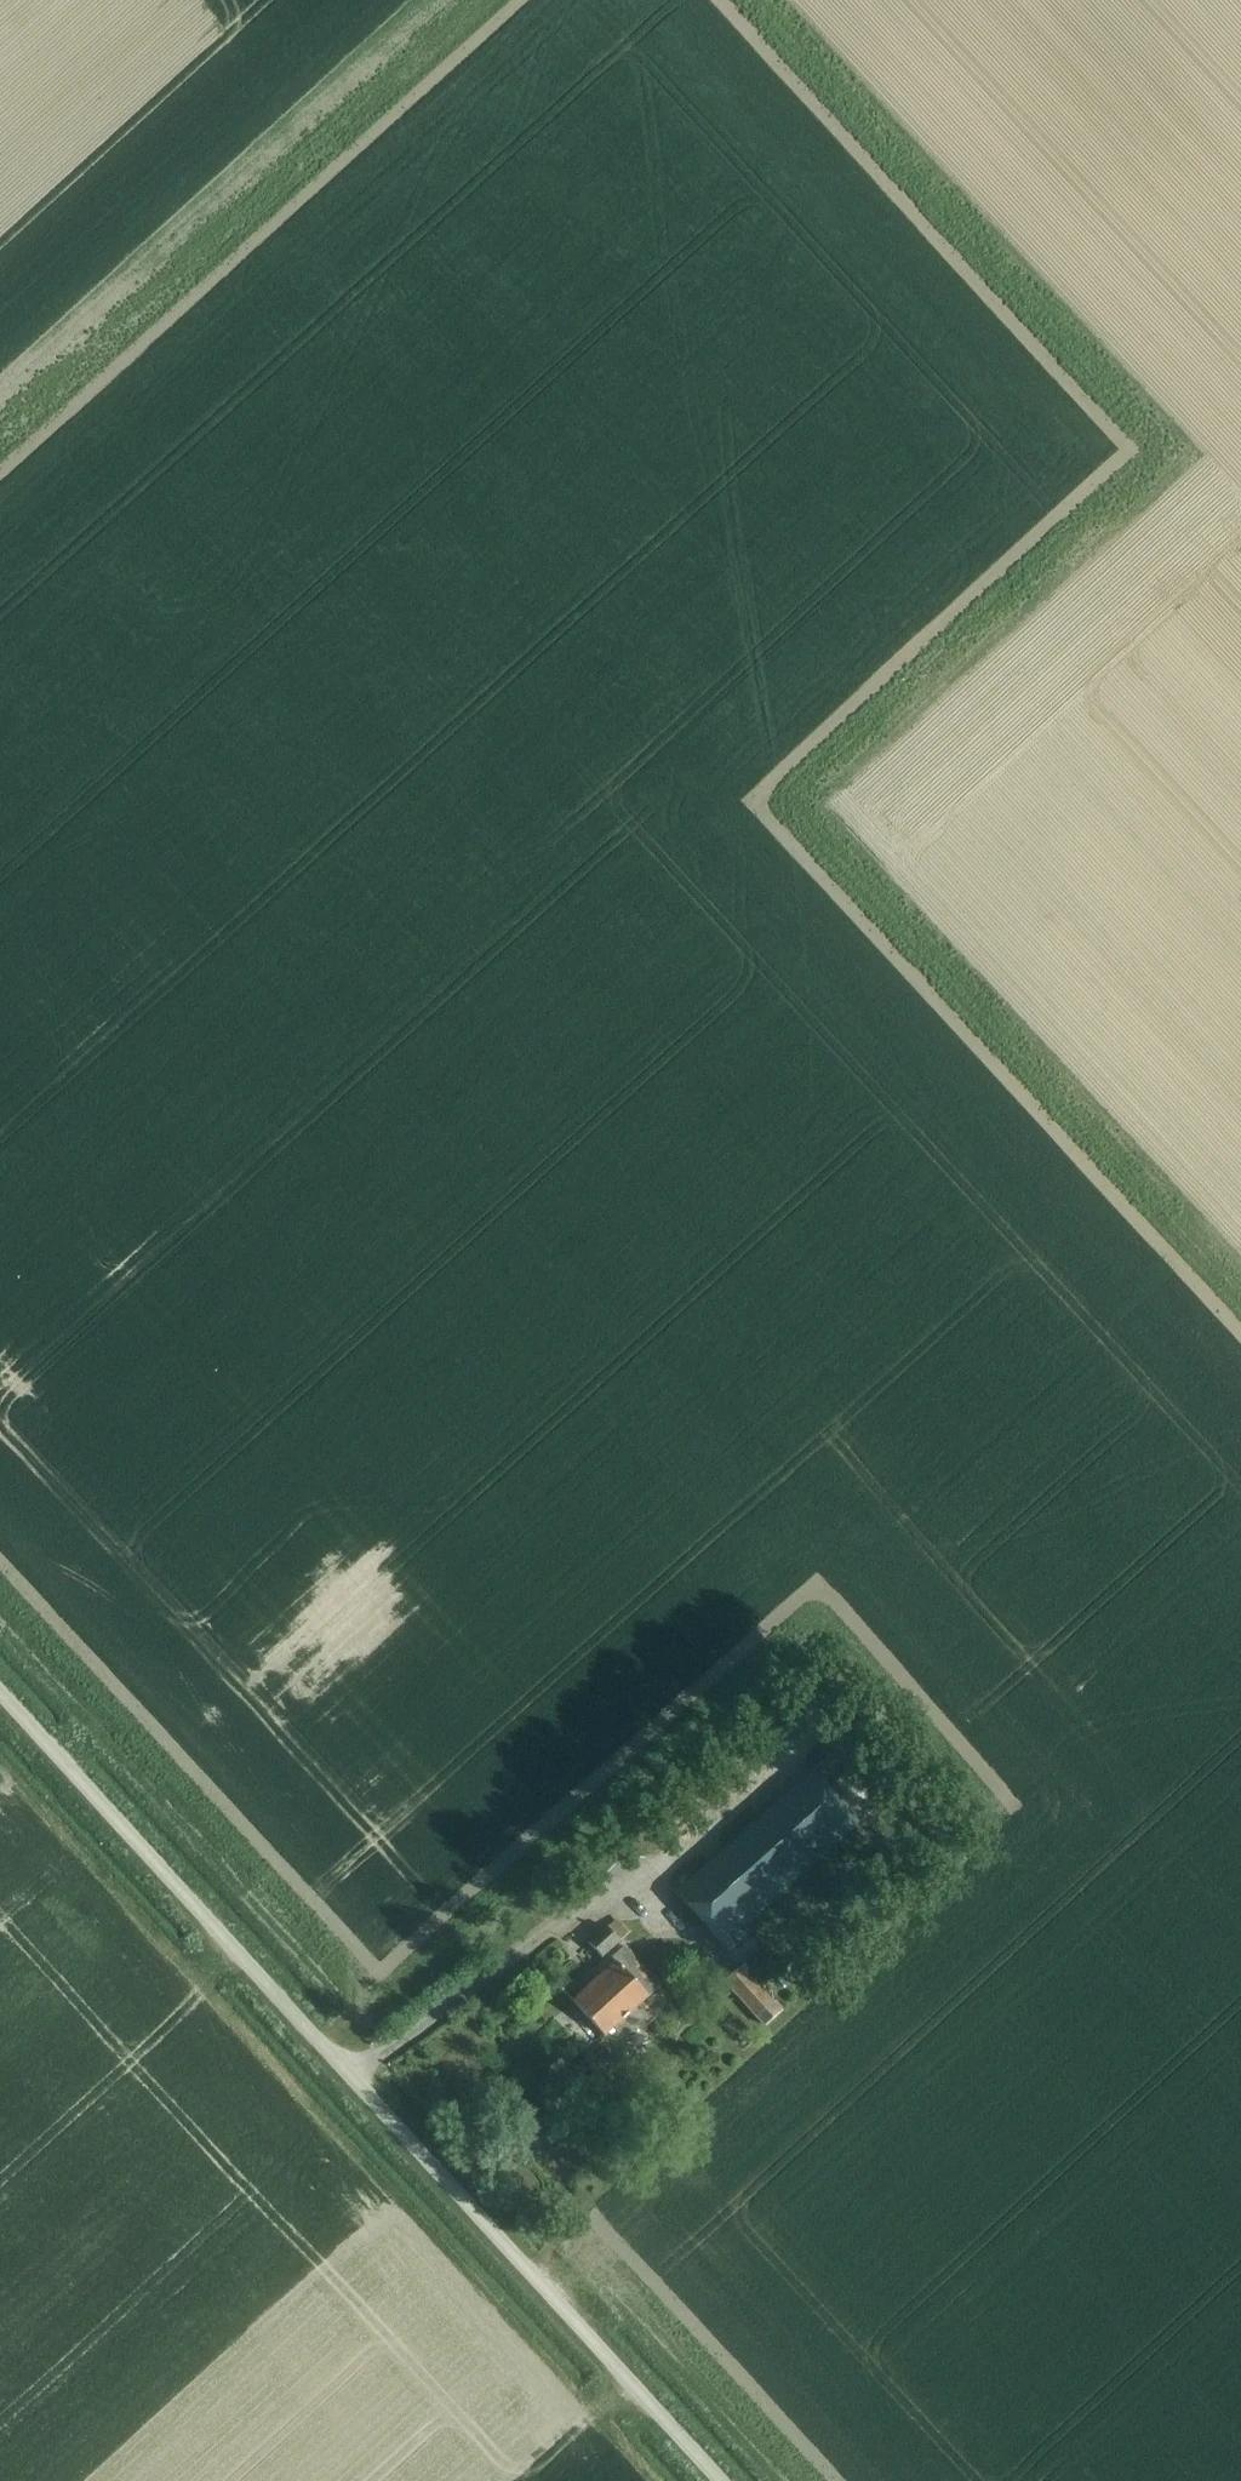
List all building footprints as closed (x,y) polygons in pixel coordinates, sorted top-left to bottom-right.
[(859,1824),(814,1772),(676,1895),(722,1946),(859,1824)] [(602,1959),(620,1942),(607,1927),(589,1944),(602,1959)] [(605,2038),(660,1988),(623,1947),(610,1960),(614,1964),(573,2002),(605,2038)] [(766,2027),(783,2013),(773,2001),(772,2002),(742,1968),(726,1981),(766,2027)] [(539,2035),(526,2042),(535,2060),(549,2053),(539,2035)]
